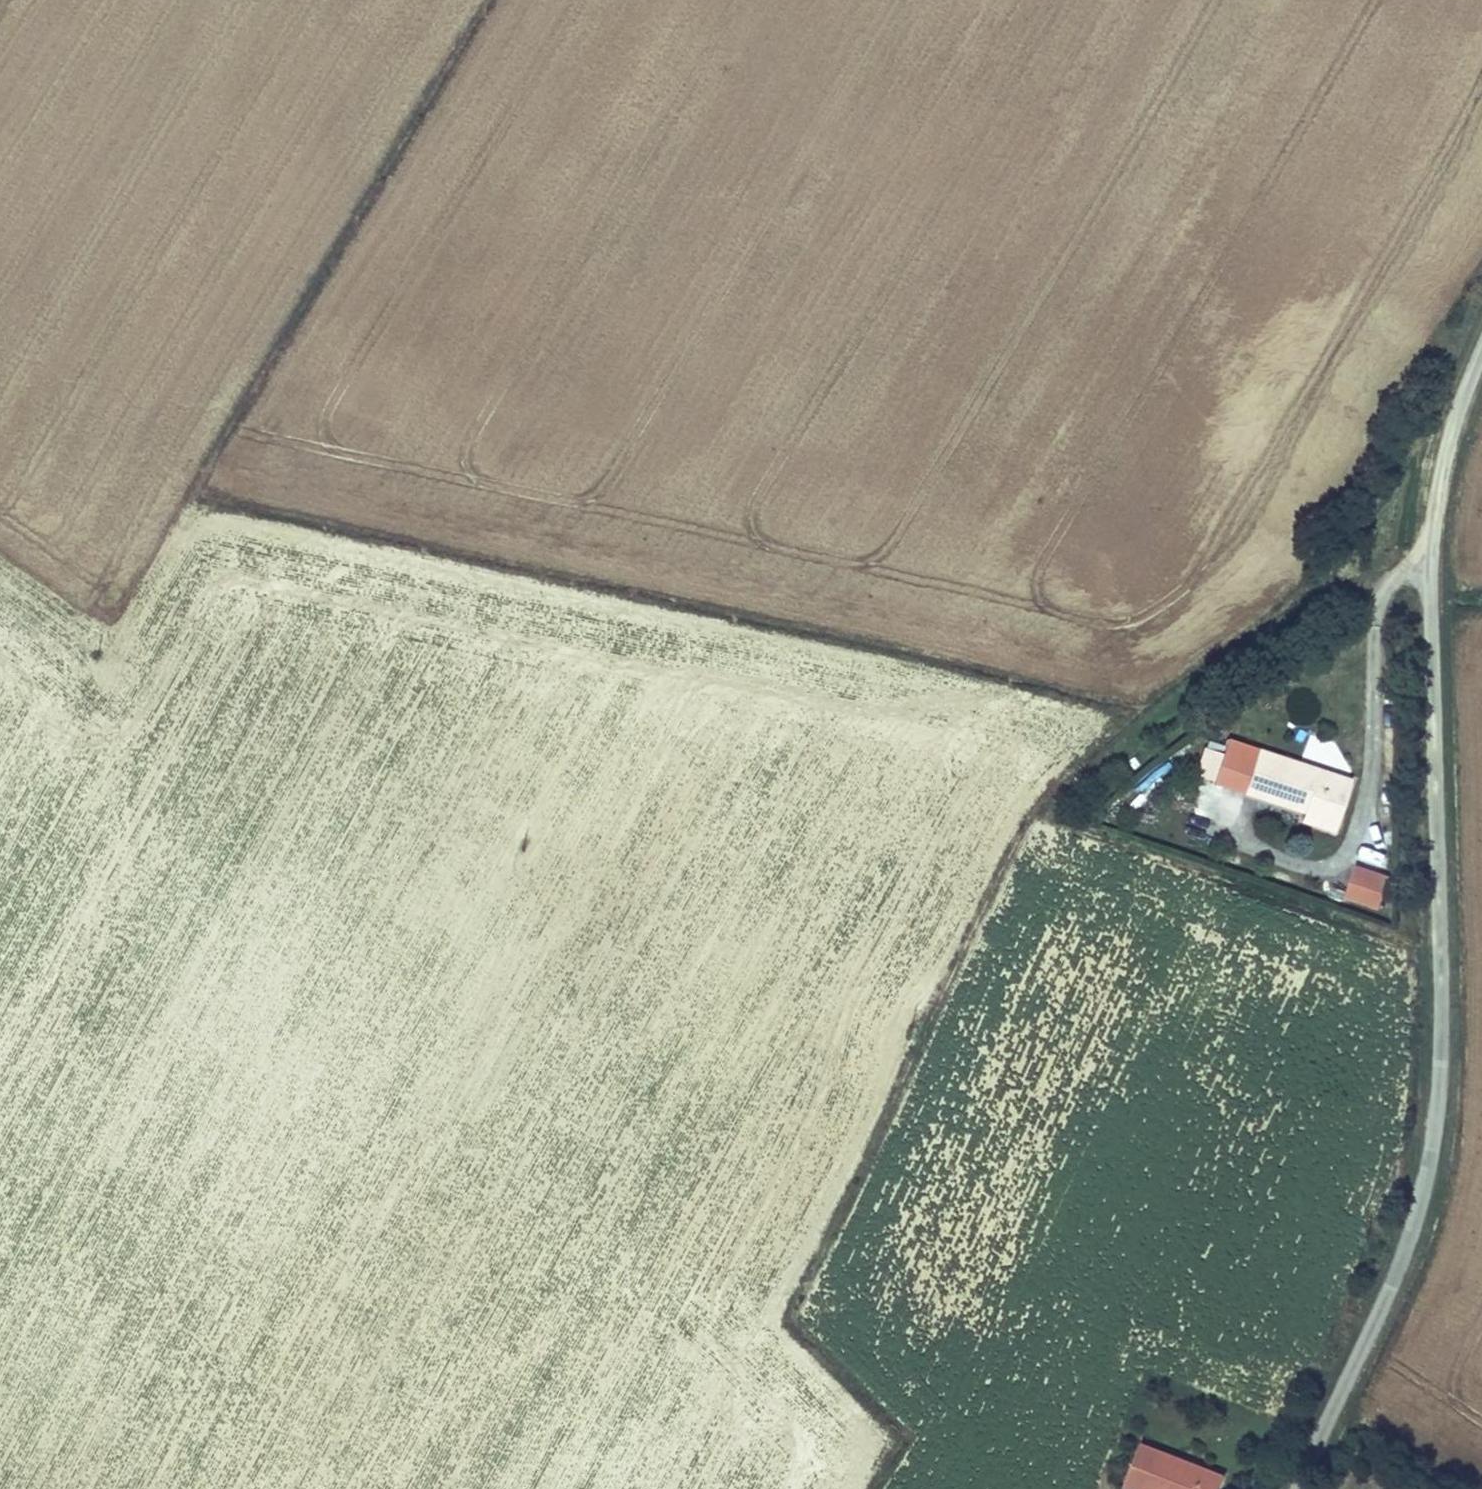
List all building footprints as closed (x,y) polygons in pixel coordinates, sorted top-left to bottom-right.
[(1240,785),(1300,804),(1331,815),(1345,772),(1254,742),(1240,785)] [(1328,824),(1331,815),(1300,804),(1297,815),(1328,824)] [(1342,898),(1377,910),(1389,874),(1354,863),(1342,898)] [(1165,1421),(1142,1460),(1185,1486),(1191,1476),(1213,1488),(1223,1488),(1237,1464),(1165,1421)] [(1191,1476),(1185,1486),(1190,1488),(1213,1488),(1191,1476)]
